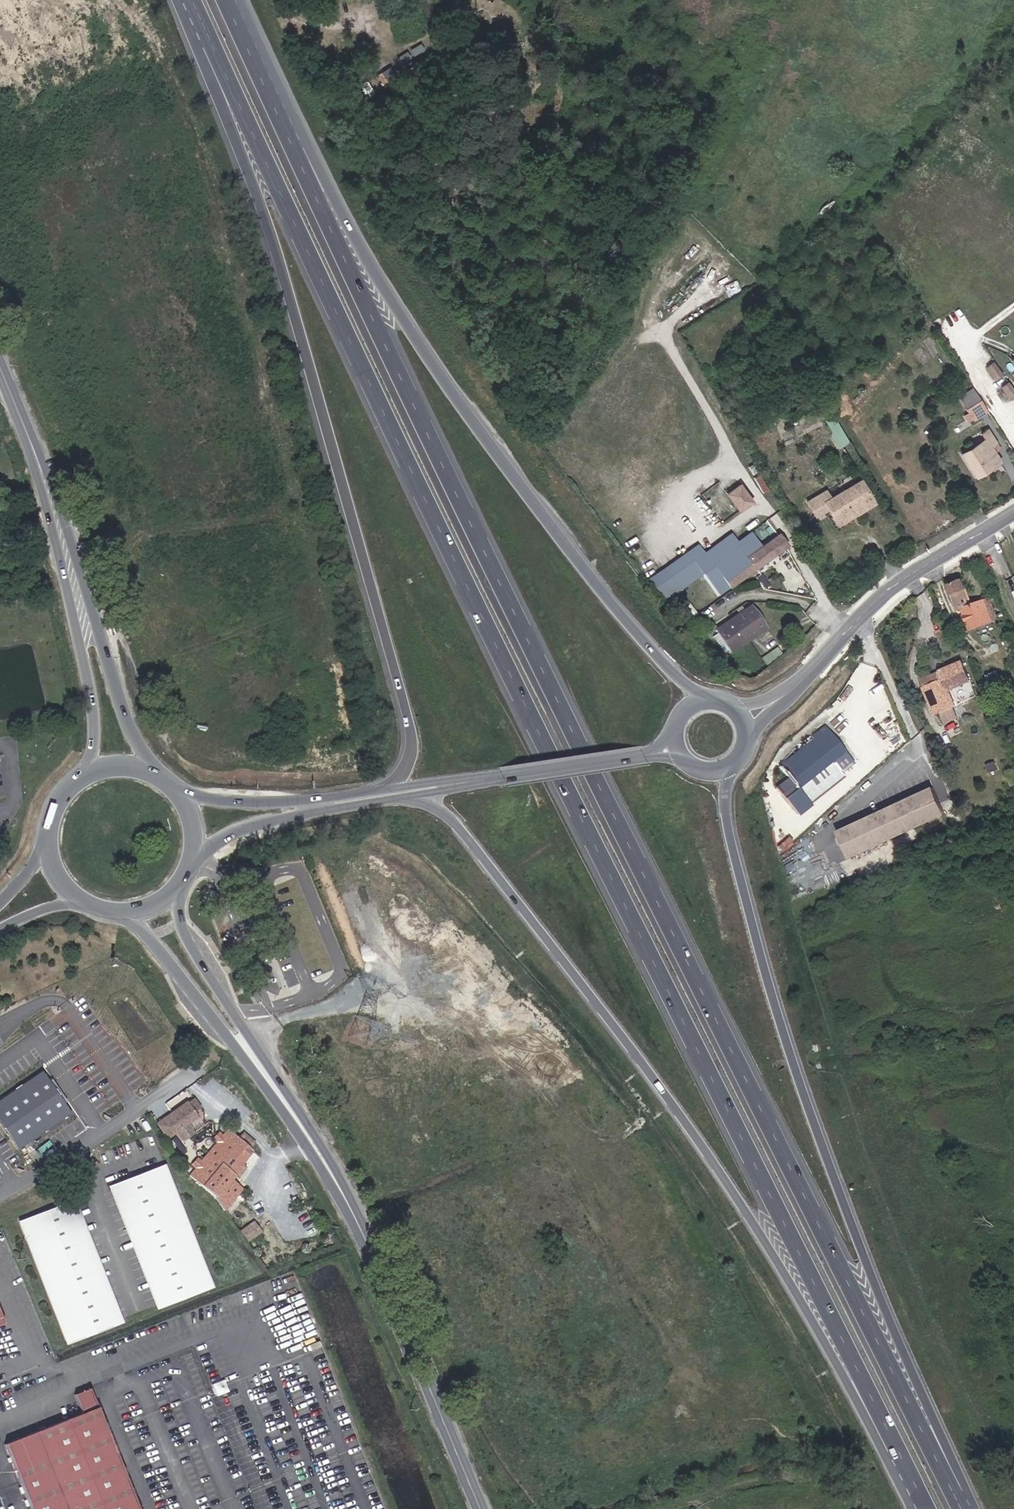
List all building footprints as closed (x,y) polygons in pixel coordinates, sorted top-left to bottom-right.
[(1001,374),(993,362),(986,367),(994,379),(1001,374)] [(1008,382),(1001,387),(1010,399),(1013,396),(1013,391),(1008,382)] [(980,399),(973,388),(958,397),(965,408),(980,399)] [(986,410),(980,399),(965,408),(972,419),(986,410)] [(841,431),(833,417),(827,421),(835,435),(841,431)] [(993,452),(990,447),(995,443),(987,430),(981,433),(984,438),(961,453),(975,476),(999,461),(993,452)] [(844,437),(842,432),(836,435),(839,440),(844,437)] [(999,448),(995,443),(990,447),(993,452),(999,448)] [(870,496),(860,480),(829,498),(825,491),(806,502),(815,516),(828,508),(838,525),(862,511),(858,504),(870,496)] [(749,502),(738,485),(726,493),(736,510),(749,502)] [(874,503),(870,496),(858,504),(862,511),(874,503)] [(710,562),(737,543),(730,533),(704,553),(710,562)] [(754,569),(784,546),(777,536),(746,558),(754,569)] [(712,565),(695,546),(646,579),(664,601),(702,572),(712,565)] [(754,569),(746,558),(738,546),(713,564),(712,565),(728,587),(754,569)] [(728,587),(712,565),(702,572),(718,594),(728,587)] [(993,621),(987,605),(992,603),(990,598),(971,605),(971,603),(967,593),(963,580),(948,585),(957,610),(963,608),(971,629),(993,621)] [(985,599),(980,586),(970,589),(971,592),(967,593),(971,603),(985,599)] [(997,619),(992,603),(987,605),(993,621),(997,619)] [(765,629),(749,606),(715,629),(716,631),(711,635),(723,652),(728,648),(731,652),(765,629)] [(1011,635),(1006,622),(999,624),(1004,638),(1011,635)] [(1002,649),(1005,656),(1013,653),(1013,644),(1002,649)] [(757,670),(768,662),(763,656),(753,664),(757,670)] [(956,705),(950,690),(971,680),(963,661),(921,679),(936,713),(940,712),(946,709),(956,705)] [(1003,685),(997,671),(987,675),(993,689),(1003,685)] [(949,717),(946,709),(940,712),(943,719),(949,717)] [(828,763),(843,751),(844,751),(826,729),(780,767),(788,778),(777,786),(781,791),(792,782),(796,787),(797,789),(828,763)] [(832,768),(847,756),(843,751),(828,763),(832,768)] [(874,770),(869,764),(858,774),(863,779),(874,770)] [(785,796),(796,787),(792,782),(781,791),(785,796)] [(933,787),(837,831),(850,858),(945,814),(933,787)] [(42,1070),(0,1097),(0,1124),(15,1148),(70,1114),(42,1070)] [(186,1101),(156,1121),(166,1137),(197,1117),(193,1111),(187,1101),(186,1101)] [(213,1197),(213,1196),(228,1209),(244,1189),(231,1178),(253,1151),(228,1130),(189,1176),(189,1177),(213,1197)] [(159,1171),(112,1189),(157,1306),(204,1288),(159,1171)] [(21,1223),(23,1228),(66,1341),(113,1323),(104,1299),(68,1206),(21,1223)] [(267,1257),(270,1265),(293,1257),(289,1248),(267,1257)] [(91,1389),(75,1395),(82,1414),(4,1443),(29,1508),(136,1508),(91,1389)]
